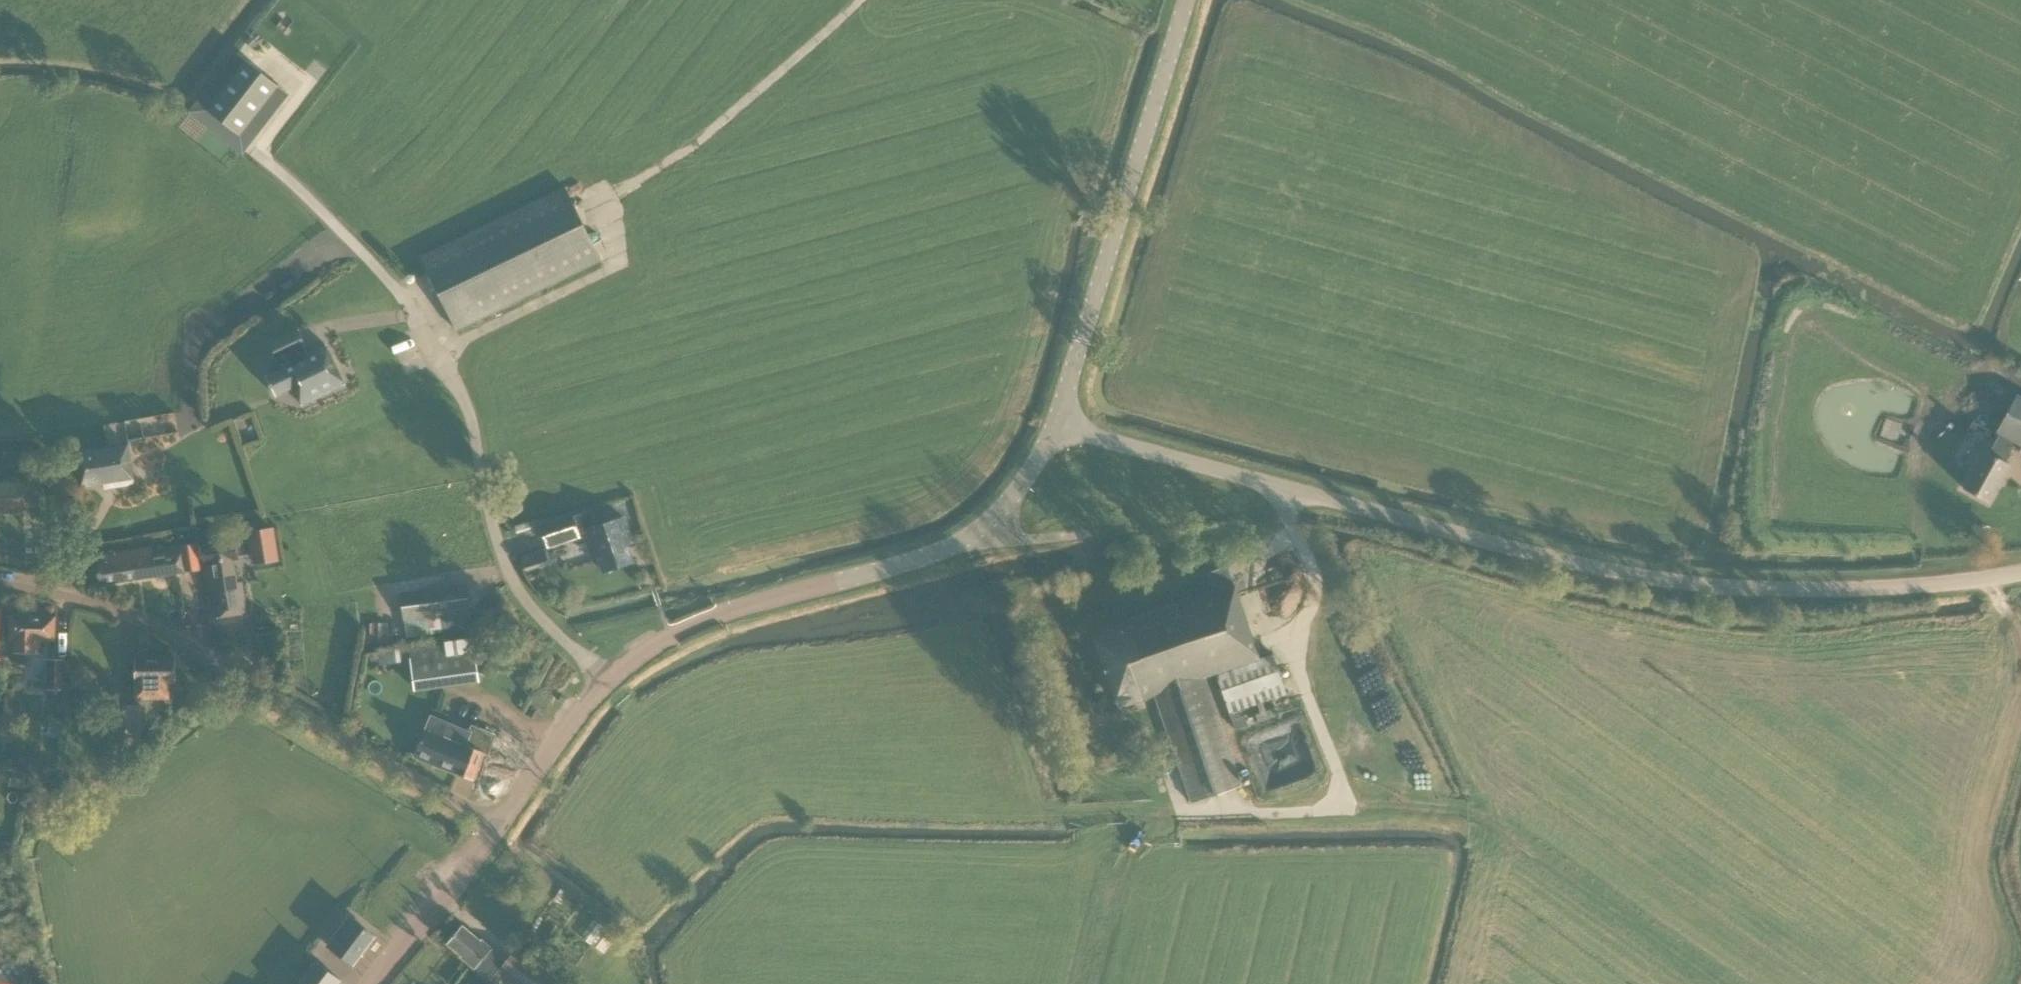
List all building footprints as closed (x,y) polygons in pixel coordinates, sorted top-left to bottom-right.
[(246,61),(208,110),(240,135),(278,86),(246,61)] [(457,332),(602,261),(567,187),(421,256),(457,332)] [(303,405),(346,384),(327,344),(305,355),(301,348),(307,345),(300,330),(271,344),(278,359),(285,355),(288,363),(284,365),(285,368),(267,377),(276,395),(294,387),(303,405)] [(2018,393),(1996,432),(1999,434),(1988,454),(1984,451),(1963,489),(1988,503),(2009,465),(2004,462),(2015,442),(2020,446),(2020,395),(2018,393)] [(135,484),(129,444),(75,453),(81,487),(105,483),(106,488),(135,484)] [(7,512),(7,515),(9,515),(9,512),(19,512),(20,514),(22,514),(21,512),(32,504),(34,505),(35,504),(33,503),(33,489),(35,487),(34,486),(32,487),(20,482),(20,479),(18,479),(18,481),(8,482),(8,479),(6,479),(6,482),(0,482),(0,513),(7,512)] [(634,561),(628,546),(634,544),(625,517),(598,526),(592,509),(573,516),(572,513),(541,524),(549,546),(580,536),(579,534),(585,532),(593,557),(599,555),(604,571),(634,561)] [(248,613),(243,581),(238,582),(235,564),(234,559),(235,559),(239,559),(239,557),(255,555),(256,563),(278,560),(273,528),(251,531),(252,540),(236,543),(236,541),(235,541),(201,547),(213,618),(235,615),(248,613)] [(98,555),(100,564),(98,564),(101,584),(201,572),(197,545),(154,550),(153,547),(98,555)] [(545,547),(522,555),(527,569),(550,562),(545,547)] [(1111,619),(1091,626),(1119,707),(1154,695),(1191,803),(1242,786),(1204,677),(1216,673),(1235,730),(1279,715),(1273,698),(1286,693),(1273,654),(1260,658),(1228,566),(1208,573),(1213,588),(1128,618),(1129,621),(1113,626),(1111,619)] [(401,596),(404,621),(472,611),(468,586),(401,596)] [(11,640),(14,640),(14,652),(28,653),(40,653),(41,640),(55,641),(56,617),(11,616),(11,640)] [(396,648),(397,661),(410,659),(408,646),(396,648)] [(411,660),(415,687),(479,678),(475,651),(411,660)] [(28,665),(28,653),(14,652),(14,664),(28,665)] [(135,658),(136,699),(170,698),(169,682),(176,682),(176,657),(135,658)] [(47,689),(66,690),(66,659),(48,659),(47,689)] [(142,705),(114,704),(113,740),(140,741),(142,705)] [(473,726),(469,737),(430,721),(415,756),(455,772),(455,773),(474,780),(484,752),(488,754),(495,735),(473,726)] [(328,946),(354,965),(375,937),(349,918),(328,946)] [(481,939),(480,941),(463,926),(448,943),(466,958),(464,960),(475,969),(476,968),(490,980),(497,971),(506,960),(492,949),(493,948),(481,939)] [(497,971),(514,983),(565,983),(515,947),(506,960),(497,971)] [(12,958),(0,958),(0,983),(12,983),(12,958)] [(342,981),(317,962),(300,983),(340,983),(342,981)]
